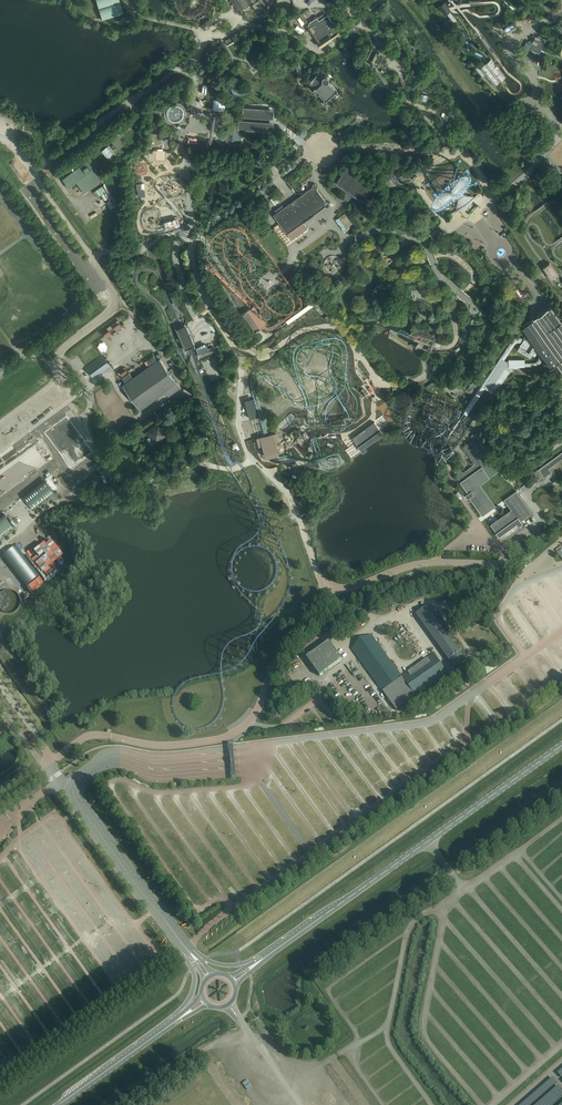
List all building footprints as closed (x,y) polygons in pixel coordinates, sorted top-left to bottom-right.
[(102,19),(123,13),(119,0),(96,0),(102,19)] [(241,8),(245,5),(247,3),(248,2),(247,0),(235,0),(241,8)] [(254,3),(252,5),(253,5),(253,6),(255,9),(261,4),(258,0),(258,1),(254,3)] [(444,11),(450,7),(449,6),(445,0),(441,0),(438,2),(439,3),(437,5),(439,9),(442,7),(444,11)] [(306,24),(312,33),(331,20),(327,15),(319,20),(317,17),(306,24)] [(202,24),(205,29),(213,23),(211,21),(209,19),(202,24)] [(334,24),(331,20),(312,33),(321,47),(330,41),(329,40),(340,33),(334,24)] [(507,34),(516,27),(513,21),(503,28),(507,34)] [(534,60),(538,58),(535,54),(537,52),(540,54),(541,51),(542,50),(543,48),(547,40),(539,35),(538,37),(535,36),(532,42),(534,44),(533,47),(531,51),(527,54),(530,58),(531,57),(534,60)] [(226,40),(229,45),(235,41),(233,38),(232,36),(226,40)] [(524,48),(531,51),(533,47),(534,44),(532,42),(528,41),(526,44),(524,48)] [(487,63),(483,66),(497,83),(506,76),(493,59),(492,59),(491,60),(490,60),(490,61),(488,62),(487,63)] [(251,68),(249,69),(253,74),(259,71),(255,65),(253,66),(251,68)] [(308,81),(310,81),(310,82),(311,83),(313,84),(312,85),(311,86),(317,92),(319,91),(325,98),(324,100),(323,101),(326,104),(330,100),(331,99),(336,94),(334,91),(337,89),(328,80),(329,79),(329,76),(327,74),(324,74),(323,75),(321,72),(320,72),(318,72),(315,75),(313,76),(310,79),(309,79),(308,79),(308,80),(308,81)] [(214,109),(224,110),(224,102),(225,100),(213,99),(212,107),(212,109),(214,109)] [(274,110),(244,107),(243,115),(243,117),(274,119),(274,110)] [(273,132),(274,123),(239,120),(238,129),(273,132)] [(231,145),(243,137),(234,125),(222,133),(231,145)] [(206,139),(199,138),(198,144),(198,148),(205,149),(206,145),(206,139)] [(107,148),(102,152),(110,162),(115,158),(107,148)] [(67,166),(68,169),(71,168),(73,171),(62,179),(68,188),(76,182),(84,193),(102,180),(88,161),(74,171),(72,167),(70,164),(67,166)] [(451,181),(459,162),(459,161),(450,181),(428,184),(450,181),(450,182),(435,193),(451,182),(451,183),(431,197),(433,199),(453,185),(453,186),(437,197),(438,197),(453,186),(444,206),(445,207),(454,186),(476,184),(475,184),(454,185),(469,175),(468,174),(454,185),(454,184),(472,171),(470,169),(452,182),(451,181),(466,171),(466,170),(451,181)] [(374,186),(346,167),(335,182),(347,191),(349,192),(358,198),(363,202),(374,186)] [(399,180),(399,179),(399,178),(398,176),(397,175),(396,173),(395,172),(394,172),(392,172),(391,172),(389,172),(388,172),(387,173),(386,174),(385,176),(384,177),(384,179),(384,180),(385,182),(385,183),(386,184),(387,185),(389,186),(390,186),(391,186),(393,186),(394,186),(396,184),(397,184),(397,183),(398,182),(399,180)] [(273,214),(279,223),(291,239),(308,227),(304,222),(326,206),(330,207),(330,202),(326,201),(324,198),(315,185),(302,193),(273,214)] [(86,206),(101,197),(97,192),(82,201),(86,206)] [(74,200),(80,210),(85,207),(79,197),(74,200)] [(280,207),(284,204),(278,198),(275,202),(280,207)] [(339,218),(348,231),(356,225),(347,212),(339,218)] [(98,234),(104,230),(94,216),(88,220),(98,234)] [(558,274),(551,262),(546,266),(543,267),(545,270),(547,273),(549,275),(551,279),(554,277),(558,274)] [(168,281),(165,282),(175,305),(178,303),(180,302),(170,280),(168,281)] [(312,303),(311,302),(286,320),(287,321),(289,323),(314,305),(312,303)] [(561,361),(561,360),(561,317),(553,305),(537,316),(531,320),(524,326),(522,326),(532,340),(542,355),(552,367),(557,364),(561,371),(561,363),(561,361)] [(264,325),(265,324),(252,306),(250,308),(247,310),(245,311),(244,312),(242,314),(244,317),(255,332),(257,331),(258,330),(259,329),(262,327),(264,326),(264,325)] [(183,327),(180,329),(190,351),(192,350),(194,349),(196,348),(187,326),(183,327)] [(431,334),(413,327),(410,334),(417,336),(417,335),(432,340),(434,335),(433,335),(432,334),(431,334)] [(488,376),(474,396),(467,406),(465,410),(463,412),(465,414),(467,415),(485,389),(487,390),(489,391),(495,395),(513,369),(517,368),(517,367),(533,366),(536,366),(538,365),(540,364),(541,362),(542,360),(543,358),(543,357),(542,355),(532,340),(524,336),(524,337),(523,339),(521,338),(519,338),(517,338),(515,338),(514,339),(512,340),(511,342),(488,376)] [(207,344),(197,348),(201,356),(213,350),(212,346),(208,348),(207,344)] [(83,366),(92,378),(110,366),(101,353),(83,366)] [(169,396),(181,388),(160,358),(157,360),(154,355),(147,360),(150,365),(133,378),(129,372),(122,377),(126,382),(123,384),(140,409),(166,391),(169,396)] [(54,408),(63,399),(55,390),(46,399),(54,408)] [(253,399),(244,401),(250,419),(254,418),(257,417),(259,417),(253,399)] [(36,405),(13,422),(17,428),(19,427),(17,425),(20,423),(23,427),(42,413),(36,405)] [(70,468),(77,463),(92,452),(88,446),(67,416),(44,432),(70,468)] [(352,438),(355,442),(362,452),(367,449),(365,446),(376,438),(383,433),(380,430),(374,421),(352,438)] [(156,443),(167,434),(159,423),(147,431),(156,443)] [(478,433),(477,431),(471,435),(473,439),(463,447),(475,464),(463,472),(458,465),(452,467),(458,476),(457,476),(461,481),(460,481),(467,491),(468,492),(465,494),(468,498),(471,496),(473,499),(484,514),(487,511),(492,518),(495,522),(491,525),(499,536),(517,523),(519,525),(523,523),(521,520),(532,512),(516,490),(504,499),(505,499),(506,498),(513,509),(499,519),(491,509),(496,505),(495,506),(480,484),(501,469),(476,434),(478,433)] [(277,433),(258,437),(264,454),(266,459),(280,455),(279,450),(277,445),(279,445),(279,444),(280,444),(279,440),(278,438),(277,433)] [(534,472),(537,475),(540,479),(551,471),(552,471),(549,467),(561,458),(561,452),(534,472)] [(522,492),(540,479),(537,475),(519,488),(522,492)] [(44,479),(22,496),(23,497),(31,507),(33,509),(54,492),(44,479)] [(0,516),(0,537),(14,526),(4,513),(0,516)] [(17,548),(4,558),(27,589),(40,579),(17,548)] [(466,661),(427,606),(416,613),(455,669),(466,661)] [(440,664),(433,654),(401,676),(371,635),(359,639),(352,649),(396,710),(447,674),(440,664)] [(319,676),(341,660),(329,643),(306,659),(319,676)] [(234,744),(228,744),(228,746),(231,777),(231,779),(237,779),(237,777),(234,745),(234,744)] [(0,841),(0,846),(7,836),(12,840),(20,828),(13,823),(0,841)]
